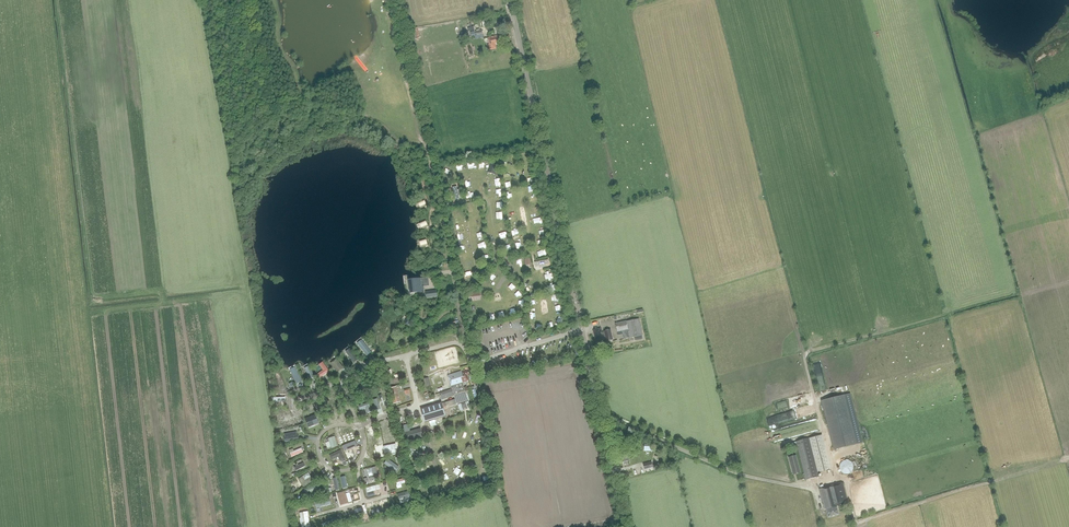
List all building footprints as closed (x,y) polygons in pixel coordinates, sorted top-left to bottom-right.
[(475,31),(474,28),(474,27),(470,27),(471,32),(470,32),(471,37),(473,37),(475,36),(475,39),(484,38),(483,34),(482,30),(475,31)] [(495,44),(498,44),(498,42),(504,41),(503,36),(501,37),(500,35),(487,38),(489,44),(488,45),(489,50),(496,48),(495,44)] [(498,166),(491,163),(488,171),(496,173),(498,166)] [(534,262),(535,267),(539,266),(539,268),(546,266),(546,265),(549,264),(548,259),(534,262)] [(420,279),(408,280),(410,293),(423,292),(423,287),(421,287),(420,279)] [(469,291),(470,300),(481,300),(481,291),(469,291)] [(639,319),(615,323),(617,335),(623,334),(624,339),(634,337),(635,340),(643,339),(639,319)] [(596,339),(598,345),(604,344),(603,339),(606,338),(607,341),(613,340),(610,330),(604,331),(604,332),(602,332),(601,329),(593,331),(595,340),(596,339)] [(367,356),(372,352),(362,340),(357,343),(367,356)] [(350,349),(346,352),(354,362),(358,360),(350,349)] [(331,363),(338,372),(343,368),(337,359),(331,363)] [(323,362),(319,365),(323,370),(317,374),(320,378),(329,372),(323,362)] [(305,368),(310,379),(314,377),(309,366),(305,368)] [(297,384),(302,381),(295,367),(290,369),(297,384)] [(454,396),(457,404),(468,401),(465,392),(464,387),(463,383),(469,381),(467,375),(470,375),(468,370),(465,371),(465,370),(448,375),(452,389),(439,393),(442,400),(454,396)] [(426,387),(432,385),(429,377),(423,378),(426,387)] [(389,389),(393,404),(400,402),(396,386),(389,389)] [(844,395),(820,401),(833,450),(835,449),(835,450),(856,444),(845,401),(844,395)] [(808,396),(777,403),(778,410),(809,403),(808,396)] [(367,413),(371,412),(368,402),(359,406),(360,410),(366,408),(367,413)] [(445,416),(442,403),(421,409),(424,422),(445,416)] [(787,411),(766,419),(769,426),(790,419),(787,411)] [(276,416),(277,421),(281,421),(281,425),(288,424),(288,419),(290,419),(289,414),(276,416)] [(316,415),(305,419),(309,427),(314,425),(313,421),(318,420),(316,415)] [(378,426),(373,428),(373,429),(368,431),(370,436),(375,435),(376,441),(381,440),(378,426)] [(389,436),(382,437),(383,443),(395,440),(393,429),(388,430),(389,436)] [(404,433),(406,441),(423,437),(421,429),(404,433)] [(352,433),(340,438),(342,443),(354,438),(352,433)] [(822,435),(796,442),(805,480),(819,477),(818,473),(831,470),(822,435)] [(338,446),(335,436),(328,438),(328,439),(326,440),(327,442),(329,442),(331,448),(338,446)] [(355,441),(343,446),(345,451),(357,446),(355,441)] [(303,452),(301,448),(290,453),(292,457),(303,452)] [(618,456),(618,455),(620,463),(628,461),(627,453),(625,454),(623,448),(619,449),(619,451),(617,452),(618,456)] [(338,457),(340,462),(345,460),(341,450),(329,456),(331,460),(338,457)] [(789,458),(793,475),(800,473),(796,456),(789,458)] [(399,467),(387,459),(384,464),(396,472),(399,467)] [(840,465),(839,467),(840,470),(841,472),(843,473),(845,474),(848,474),(850,473),(852,472),(853,470),(853,467),(853,465),(852,463),(850,461),(848,460),(845,460),(843,461),(841,463),(840,465)] [(651,461),(643,464),(645,469),(653,466),(654,471),(662,468),(660,462),(652,464),(651,461)] [(294,467),(296,471),(305,466),(303,463),(298,465),(297,464),(295,465),(296,466),(294,467)] [(368,476),(370,481),(379,479),(376,467),(371,468),(373,475),(368,476)] [(303,487),(313,481),(310,477),(305,480),(303,476),(298,479),(303,487)] [(836,506),(849,503),(844,483),(819,489),(824,509),(826,508),(828,517),(838,514),(836,506)] [(369,497),(375,496),(374,491),(381,489),(380,485),(366,488),(369,497)] [(313,495),(312,492),(318,490),(317,486),(304,490),(305,494),(310,492),(311,496),(313,495)] [(349,503),(345,491),(337,493),(341,505),(349,503)] [(410,492),(398,495),(398,496),(398,497),(398,498),(399,499),(400,504),(409,502),(409,503),(412,503),(411,496),(410,492)] [(320,507),(331,504),(329,499),(316,502),(316,505),(316,506),(316,508),(317,508),(320,507)] [(364,512),(363,512),(363,511),(362,507),(354,510),(355,513),(352,514),(353,518),(364,515),(364,514),(364,512)] [(303,512),(304,518),(300,519),(300,524),(305,523),(306,526),(310,526),(308,512),(303,512)]
